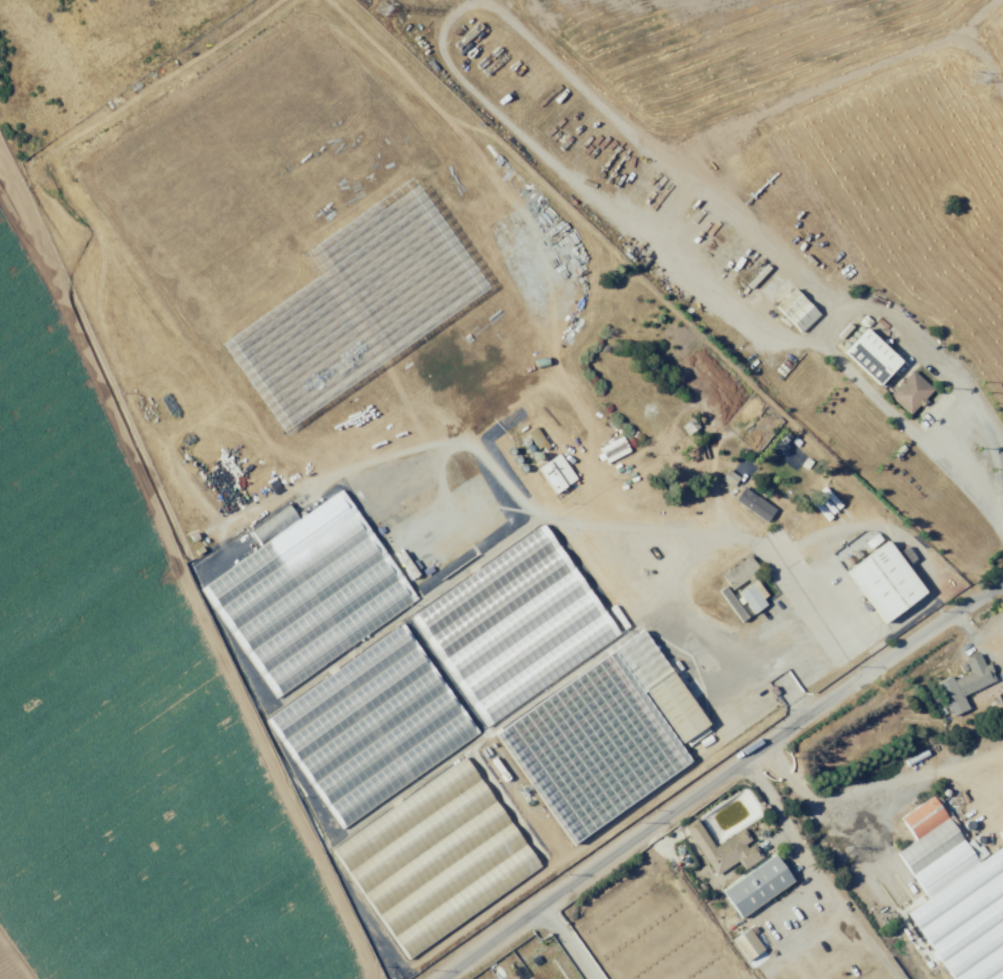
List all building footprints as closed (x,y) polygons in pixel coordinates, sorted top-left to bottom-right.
[(349,330),(399,296),(392,286),(343,321),(349,330)] [(823,315),(796,288),(776,308),(803,334),(823,315)] [(262,322),(277,346),(278,346),(284,355),(335,324),(328,313),(328,312),(320,299),(309,306),(303,297),(262,322)] [(356,340),(362,350),(413,318),(407,308),(356,340)] [(421,330),(416,321),(389,336),(395,345),(421,330)] [(883,386),(905,360),(861,323),(840,348),(883,386)] [(345,339),(340,328),(286,356),(292,367),(345,339)] [(257,339),(249,330),(230,348),(239,357),(257,339)] [(379,359),(386,371),(381,374),(388,386),(439,356),(425,332),(379,359)] [(212,375),(219,386),(216,387),(232,412),(285,379),(277,367),(276,367),(261,344),(212,375)] [(338,433),(389,400),(385,393),(379,396),(357,360),(360,358),(353,346),(300,379),(308,392),(311,390),(338,433)] [(936,391),(915,370),(890,395),(911,416),(936,391)] [(332,448),(300,398),(299,399),(292,389),(241,421),(280,481),(332,448)] [(218,508),(269,474),(237,426),(185,461),(218,508)] [(465,436),(442,450),(497,541),(521,526),(465,436)] [(539,470),(558,494),(568,485),(550,462),(539,470)] [(777,511),(746,487),(736,500),(767,524),(777,511)] [(415,611),(341,492),(299,519),(290,505),(251,530),(263,549),(206,584),(277,697),(415,611)] [(460,526),(412,555),(431,587),(465,565),(473,577),(412,615),(482,727),(622,641),(549,524),(483,564),(460,526)] [(930,594),(911,566),(920,560),(911,546),(900,553),(892,542),(848,571),(883,625),(930,594)] [(723,575),(733,590),(761,572),(752,557),(723,575)] [(755,615),(768,605),(753,584),(740,593),(755,615)] [(477,742),(408,628),(269,712),(338,826),(477,742)] [(972,674),(956,679),(962,696),(996,684),(985,653),(966,660),(972,674)] [(477,746),(551,859),(686,771),(611,658),(477,746)] [(712,725),(676,672),(647,691),(683,745),(712,725)] [(543,873),(471,758),(334,845),(406,959),(543,873)] [(976,858),(937,796),(901,818),(916,842),(897,853),(927,901),(910,911),(952,978),(1002,978),(1002,841),(976,858)] [(716,876),(740,862),(745,870),(763,859),(745,829),(716,847),(699,819),(686,826),(716,876)] [(724,891),(742,918),(796,882),(778,856),(724,891)] [(754,939),(743,945),(739,938),(737,939),(749,960),(762,953),(754,939)] [(774,978),(775,978),(805,978),(800,969),(786,976),(784,973),(774,978)]
